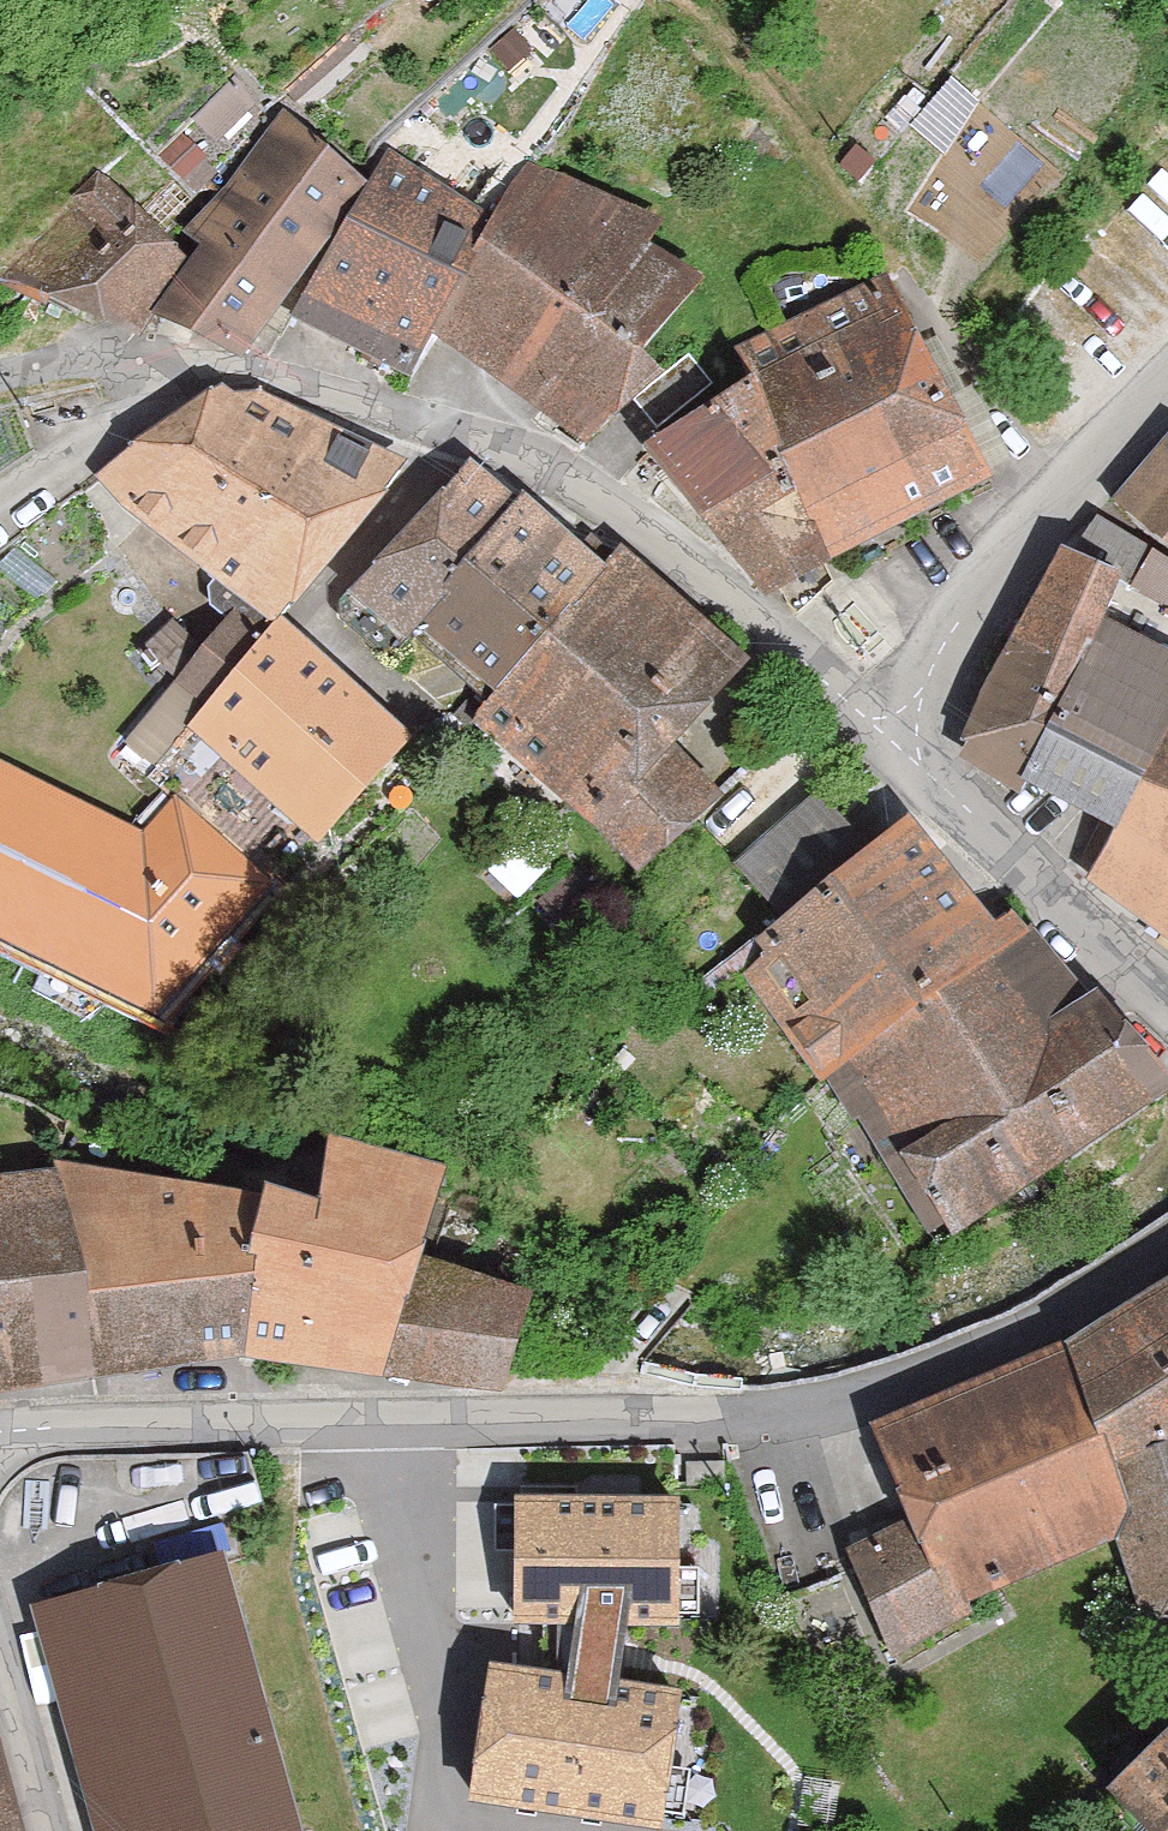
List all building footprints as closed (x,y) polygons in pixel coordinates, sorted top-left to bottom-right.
[(189,264),(151,313),(239,354),(341,224),(363,182),(285,110),(189,237),(202,248),(189,264)] [(363,182),(341,224),(294,317),(411,376),(432,336),(494,213),(377,154),(363,182)] [(494,213),(432,336),(588,446),(666,378),(635,354),(705,277),(650,247),(660,222),(523,160),(494,213)] [(189,264),(98,169),(72,194),(82,202),(12,272),(105,325),(135,331),(151,313),(189,264)] [(739,347),(755,378),(846,553),(990,478),(882,272),(739,347)] [(846,553),(755,378),(646,446),(768,597),(846,553)] [(99,485),(272,622),(291,594),(298,602),(403,461),(303,412),(229,410),(168,428),(99,485)] [(1167,546),(1167,441),(1117,503),(1167,546)] [(421,629),(495,695),(605,570),(522,496),(513,506),(468,466),(357,592),(412,640),(421,629)] [(1057,555),(955,751),(1021,790),(1025,783),(1109,826),(1086,882),(1167,940),(1167,564),(1097,519),(1075,564),(1057,555)] [(474,719),(648,871),(719,791),(669,747),(744,663),(619,554),(605,570),(495,695),(474,719)] [(174,796),(264,879),(309,830),(317,837),(410,736),(287,622),(268,643),(235,613),(174,679),(207,710),(149,773),(174,796)] [(158,1020),(271,886),(264,879),(174,796),(143,833),(0,762),(0,940),(158,1020)] [(826,1079),(1012,939),(894,833),(867,851),(815,792),(745,857),(793,909),(756,939),(768,954),(743,974),(820,1081),(826,1079)] [(1167,1092),(1167,1079),(1094,992),(1082,1003),(1012,939),(826,1079),(853,1121),(860,1117),(899,1181),(913,1169),(952,1231),(1167,1092)] [(317,1201),(223,1190),(228,1357),(396,1378),(420,1255),(444,1166),(328,1137),(317,1201)] [(63,1166),(23,1170),(65,1375),(228,1357),(223,1190),(63,1166)] [(65,1375),(23,1170),(0,1174),(0,1384),(65,1375)] [(420,1255),(396,1378),(505,1387),(524,1276),(420,1255)] [(1115,1536),(1138,1605),(1158,1597),(1160,1618),(1167,1617),(1167,1277),(1031,1356),(1115,1536)] [(1031,1356),(876,1431),(912,1516),(848,1549),(892,1655),(970,1614),(965,1601),(1115,1536),(1031,1356)] [(515,1507),(514,1634),(573,1638),(566,1690),(490,1674),(469,1814),(586,1830),(665,1830),(683,1702),(621,1691),(626,1638),(682,1638),(680,1509),(515,1507)] [(97,1830),(302,1830),(223,1551),(34,1604),(97,1830)] [(1152,1830),(1167,1830),(1167,1727),(1109,1787),(1152,1830)] [(0,1761),(0,1830),(18,1830),(0,1761)]
